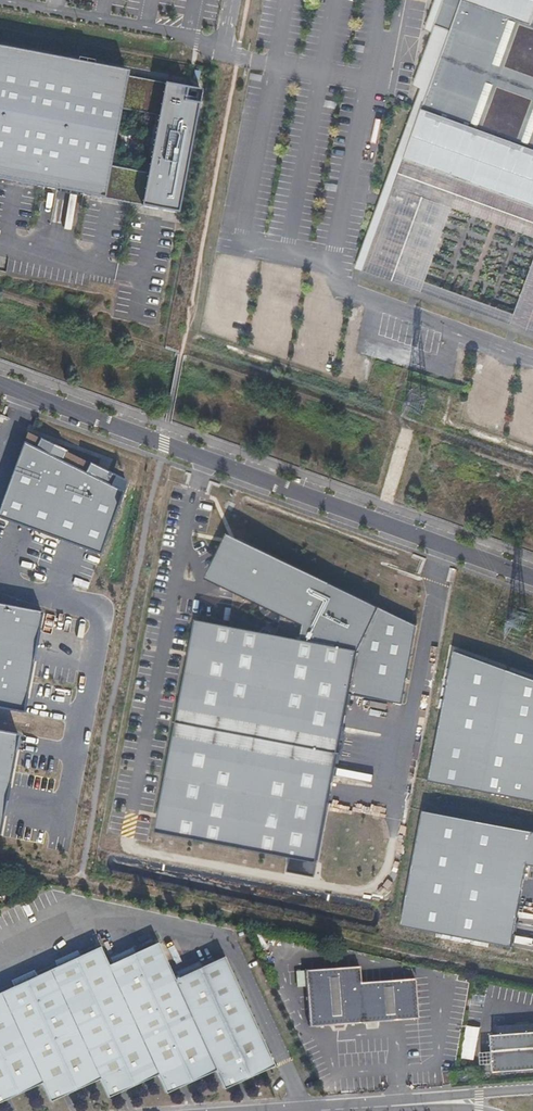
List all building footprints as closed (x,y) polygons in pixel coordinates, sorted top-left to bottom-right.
[(419,64),(412,86),(419,89),(354,269),(454,305),(532,333),(532,261),(513,315),(456,295),(450,292),(432,289),(432,286),(423,282),(429,266),(437,244),(450,208),(514,231),(532,234),(532,0),(434,0),(423,31),(430,33),(419,64)] [(123,79),(125,71),(0,47),(0,180),(100,199),(101,193),(144,201),(142,208),(177,214),(180,197),(201,91),(166,85),(165,90),(121,81),(121,79),(123,79)] [(26,433),(0,504),(0,519),(99,556),(126,481),(26,433)] [(253,545),(243,541),(221,586),(282,615),(278,635),(197,620),(156,832),(290,858),(287,872),(315,877),(350,694),(402,704),(417,625),(253,545)] [(0,605),(0,709),(22,714),(41,613),(0,605)] [(454,651),(429,781),(532,801),(532,680),(454,651)] [(0,732),(0,827),(18,735),(0,732)] [(424,811),(401,926),(512,947),(528,865),(532,866),(532,832),(424,811)] [(0,992),(0,1102),(40,1084),(49,1102),(98,1079),(106,1097),(155,1074),(164,1093),(213,1070),(222,1088),(272,1065),(259,1036),(222,956),(172,979),(155,943),(106,965),(97,947),(0,992)] [(357,967),(304,970),(307,1026),(366,1023),(415,1020),(412,981),(357,983),(357,967)] [(490,1035),(493,1073),(532,1070),(532,1032),(490,1035)] [(450,1071),(442,1072),(443,1085),(451,1084),(450,1071)]
